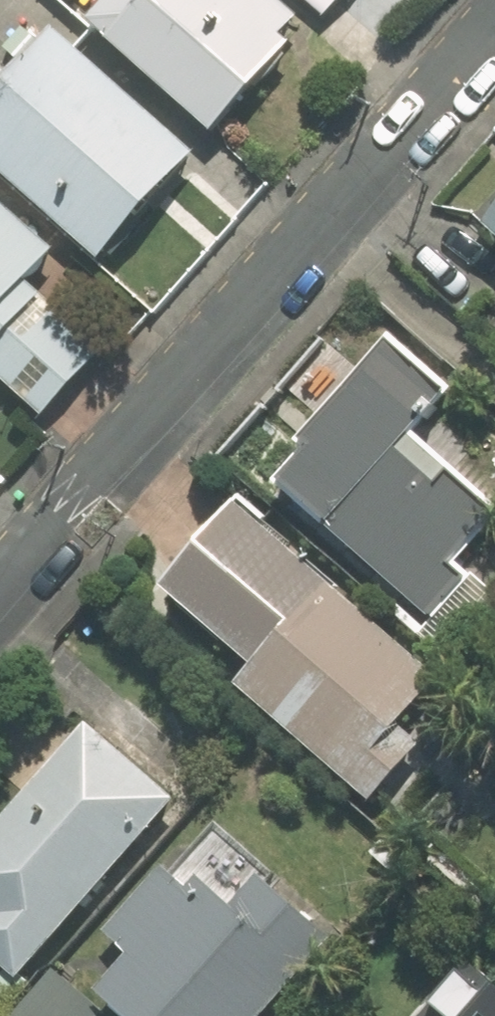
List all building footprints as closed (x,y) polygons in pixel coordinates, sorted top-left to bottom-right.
[(208,142),(307,30),(273,0),(116,0),(86,35),(208,142)] [(321,14),(334,0),(305,0),(321,14)] [(102,267),(194,163),(49,37),(0,93),(0,179),(102,267)] [(38,424),(104,347),(31,285),(57,256),(0,207),(0,391),(38,424)] [(483,232),(494,242),(494,218),(483,232)] [(494,516),(494,510),(409,435),(441,398),(383,347),(297,445),(303,451),(272,486),(427,621),(466,576),(453,564),(494,516)] [(436,683),(235,506),(161,590),(250,667),(232,688),(361,801),(422,731),(406,717),(436,683)] [(15,980),(173,802),(87,726),(0,824),(0,967),(15,980)] [(327,940),(256,878),(230,908),(198,880),(187,892),(162,870),(102,938),(128,960),(92,1001),(109,1015),(260,1015),(327,940)] [(467,971),(427,1015),(494,1015),(494,995),(467,971)] [(100,1015),(50,972),(11,1015),(99,1015),(100,1015)]
